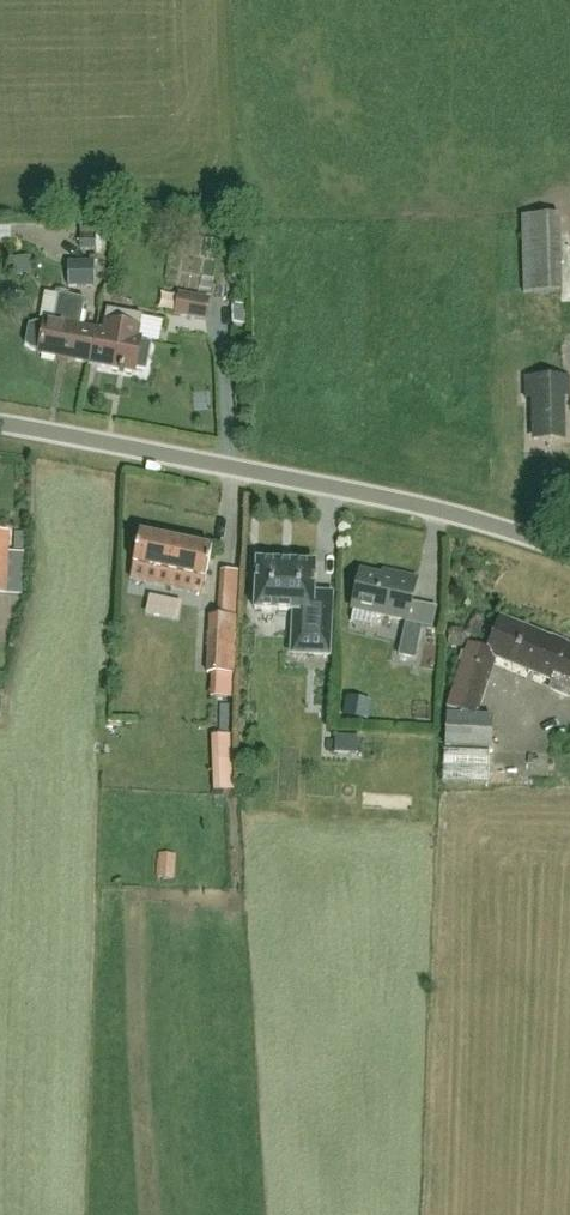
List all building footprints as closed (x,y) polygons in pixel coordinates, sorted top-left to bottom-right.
[(75,212),(54,213),(55,225),(76,224),(75,212)] [(560,214),(522,215),(524,292),(562,291),(560,214)] [(131,220),(119,220),(119,230),(132,230),(131,220)] [(80,234),(80,250),(96,250),(96,234),(80,234)] [(137,277),(137,259),(120,260),(121,277),(137,277)] [(68,263),(69,287),(93,286),(93,262),(68,263)] [(32,349),(40,350),(39,354),(91,365),(98,330),(81,327),(87,300),(61,294),(55,321),(46,319),(45,324),(38,322),(30,325),(26,344),(32,349)] [(176,314),(206,319),(209,300),(179,295),(176,314)] [(104,331),(98,330),(91,365),(112,370),(120,371),(120,372),(124,373),(124,372),(135,374),(136,370),(146,372),(151,346),(141,344),(142,339),(139,339),(144,317),(108,310),(104,331)] [(527,377),(527,397),(533,397),(534,432),(565,432),(564,396),(569,396),(569,377),(569,376),(527,377)] [(8,567),(9,533),(0,533),(0,595),(7,595),(22,596),(23,568),(8,567)] [(212,548),(140,533),(130,581),(202,595),(212,548)] [(314,593),(316,564),(257,561),(255,610),(294,612),(292,654),(330,655),(333,594),(314,593)] [(352,609),(409,622),(413,603),(419,579),(396,574),(395,579),(361,571),(352,609)] [(235,675),(237,617),(209,616),(207,674),(235,675)] [(371,616),(367,627),(390,635),(394,625),(371,616)] [(478,716),(499,659),(556,680),(552,690),(569,697),(569,646),(502,620),(490,650),(473,644),(449,708),(470,716),(477,718),(478,716)] [(406,623),(399,656),(415,659),(416,658),(422,627),(408,624),(406,623)] [(344,695),(339,715),(364,720),(368,701),(344,695)] [(477,718),(470,716),(445,715),(444,749),(492,751),(494,717),(478,716),(477,718)] [(335,736),(335,753),(359,754),(359,737),(335,736)] [(234,790),(233,760),(212,761),(213,791),(234,790)] [(150,873),(169,873),(170,849),(151,848),(150,873)]
